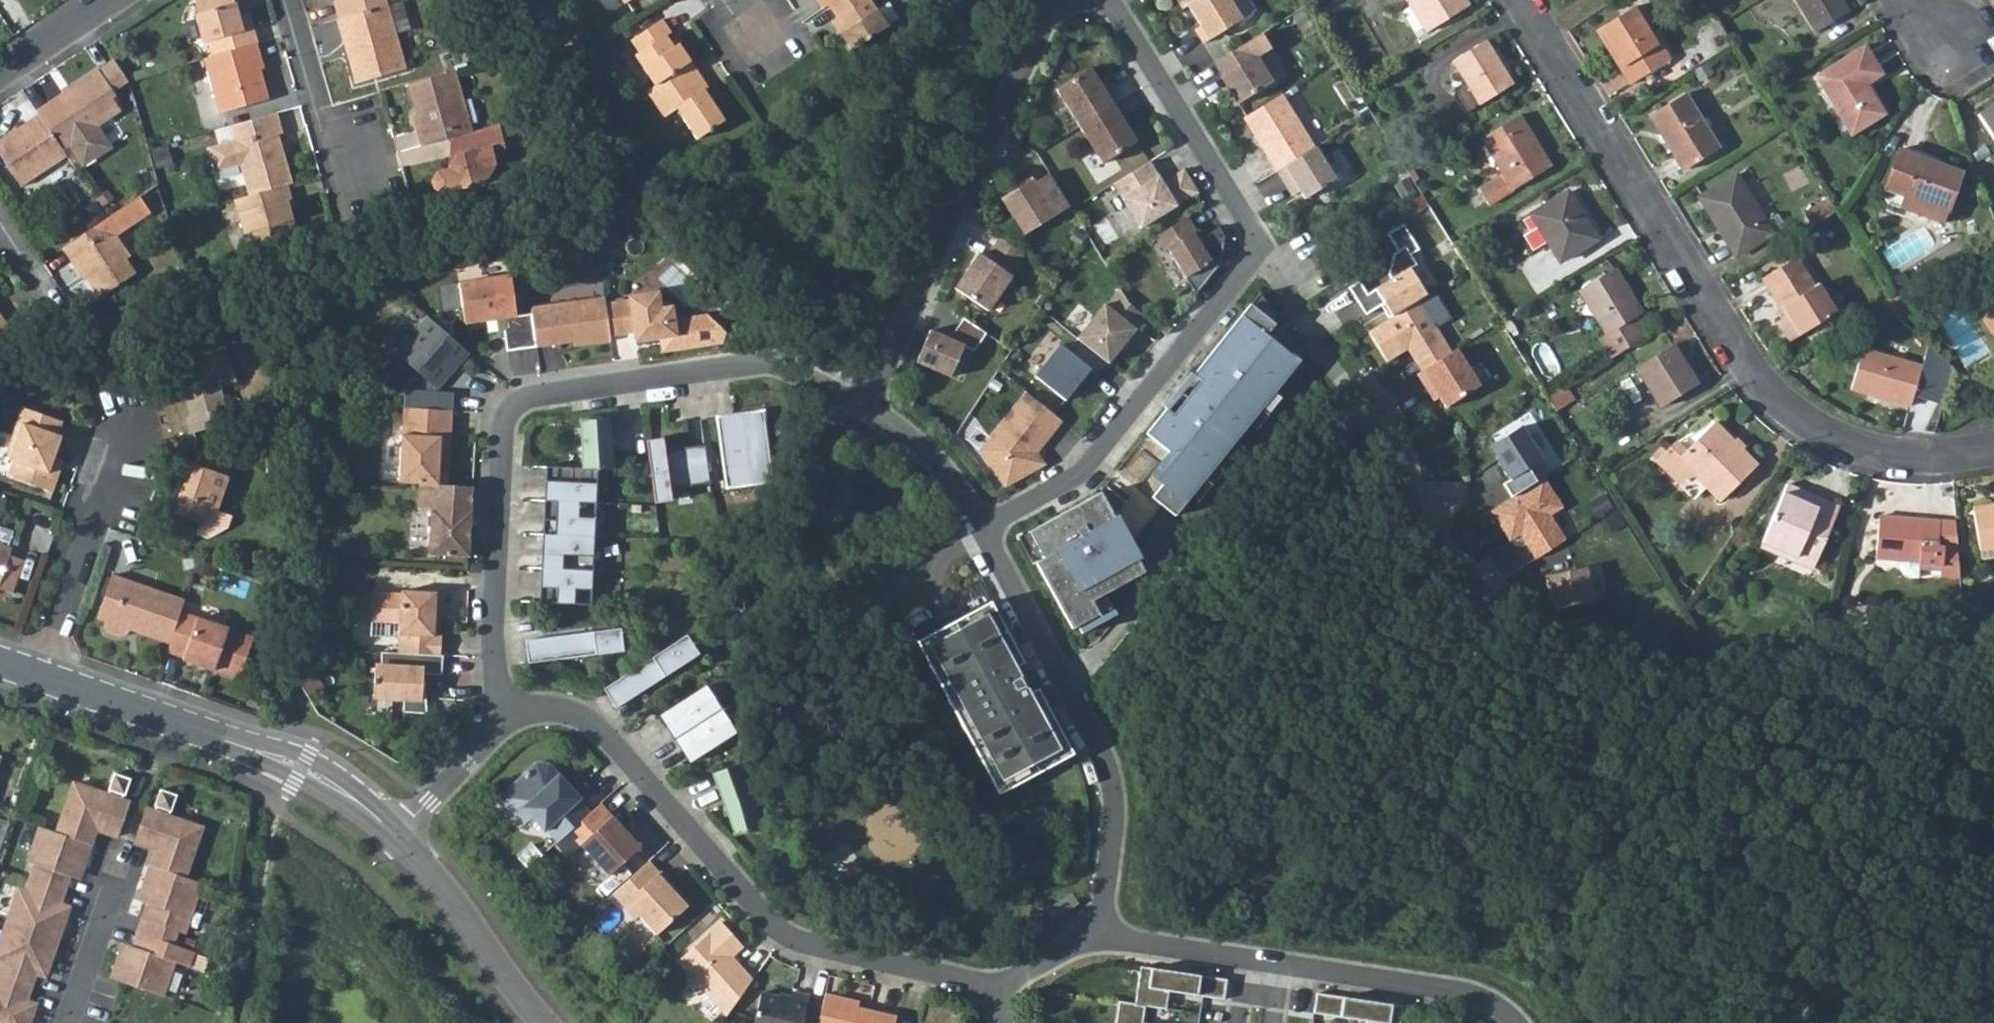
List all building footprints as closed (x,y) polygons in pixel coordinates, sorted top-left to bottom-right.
[(247,15),(238,18),(232,0),(205,0),(199,6),(202,16),(198,17),(206,45),(211,43),(215,59),(257,48),(247,15)] [(386,7),(384,0),(331,0),(337,21),(386,7)] [(486,0),(460,0),(463,11),(489,4),(486,0)] [(820,9),(825,6),(834,0),(813,0),(820,9)] [(844,32),(838,36),(850,52),(898,17),(886,0),(882,0),(875,5),(872,0),(834,0),(825,6),(832,16),(844,32)] [(1181,9),(1187,5),(1195,0),(1176,0),(1181,9)] [(1187,5),(1199,26),(1194,29),(1203,43),(1241,19),(1229,0),(1195,0),(1187,5)] [(1467,4),(1465,0),(1411,0),(1412,1),(1403,7),(1415,28),(1424,22),(1427,28),(1467,4)] [(1846,12),(1839,0),(1792,0),(1812,32),(1846,12)] [(337,21),(335,21),(354,87),(405,72),(386,7),(337,21)] [(1667,62),(1634,7),(1596,31),(1630,86),(1667,62)] [(844,32),(832,16),(827,21),(828,22),(838,36),(844,32)] [(654,86),(689,62),(678,47),(674,50),(666,39),(670,36),(658,18),(628,39),(637,52),(633,54),(654,86)] [(1480,99),(1510,81),(1483,38),(1454,56),(1480,99)] [(1246,42),(1214,62),(1222,75),(1220,76),(1237,104),(1271,82),(1246,42)] [(257,48),(215,59),(205,62),(221,116),(269,102),(262,76),(256,75),(254,66),(262,64),(257,48)] [(1864,88),(1881,77),(1863,49),(1813,79),(1849,138),(1882,117),(1864,88)] [(705,87),(689,62),(654,86),(646,92),(663,118),(675,110),(693,137),(720,120),(701,91),(705,87)] [(262,64),(254,66),(256,75),(262,76),(265,75),(262,64)] [(1078,127),(1116,103),(1107,89),(1104,91),(1098,81),(1089,68),(1055,89),(1078,127)] [(40,117),(62,151),(119,113),(111,100),(116,96),(99,71),(36,111),(40,117)] [(457,73),(408,86),(416,118),(412,120),(420,149),(449,141),(473,134),(457,73)] [(1281,94),(1243,118),(1276,171),(1314,147),(1281,94)] [(1682,94),(1648,115),(1682,171),(1717,148),(1682,94)] [(1973,115),(1993,149),(1993,101),(1973,115)] [(1125,118),(1116,103),(1078,127),(1102,164),(1136,143),(1122,120),(1125,118)] [(1485,202),(1550,162),(1518,110),(1478,134),(1499,170),(1475,186),(1485,202)] [(275,116),(229,129),(226,130),(231,147),(208,153),(215,178),(238,171),(246,199),(286,189),(290,187),(276,139),(281,137),(275,116)] [(40,117),(0,143),(0,154),(24,189),(68,159),(62,151),(40,117)] [(505,155),(498,127),(473,134),(449,141),(454,161),(447,172),(435,175),(430,183),(432,192),(441,197),(483,187),(495,168),(492,158),(505,155)] [(1315,147),(1276,171),(1285,185),(1293,180),(1299,190),(1304,198),(1335,179),(1315,147)] [(163,148),(146,152),(152,172),(169,168),(163,148)] [(1941,223),(1957,172),(1893,150),(1879,193),(1898,198),(1896,208),(1941,223)] [(1148,162),(1112,184),(1140,228),(1197,193),(1183,170),(1162,184),(1148,162)] [(1062,197),(1048,174),(1022,190),(1020,187),(1000,199),(1023,235),(1055,216),(1049,206),(1062,197)] [(1745,191),(1735,175),(1699,197),(1735,256),(1771,233),(1745,191)] [(1293,180),(1285,185),(1291,195),(1299,190),(1293,180)] [(1745,191),(1771,233),(1784,225),(1757,183),(1745,191)] [(1557,257),(1595,234),(1566,188),(1529,211),(1557,257)] [(246,199),(234,203),(232,203),(245,251),(294,238),(286,208),(291,207),(286,189),(246,199)] [(1804,211),(1812,224),(1835,210),(1827,196),(1804,211)] [(139,199),(105,222),(62,251),(71,265),(74,263),(99,299),(134,276),(123,260),(128,256),(116,238),(150,215),(139,199)] [(93,229),(108,219),(98,204),(83,214),(93,229)] [(1196,232),(1187,217),(1154,237),(1163,252),(1167,249),(1196,294),(1221,263),(1224,236),(1218,227),(1197,240),(1193,233),(1196,232)] [(1359,280),(1349,287),(1366,315),(1384,303),(1388,309),(1384,311),(1389,318),(1419,299),(1426,294),(1410,268),(1416,264),(1410,255),(1419,249),(1403,223),(1387,234),(1397,250),(1393,253),(1388,274),(1391,278),(1367,293),(1359,280)] [(1024,254),(999,237),(985,258),(979,254),(955,289),(988,312),(1012,277),(1010,275),(1024,254)] [(1813,281),(1795,252),(1760,275),(1779,305),(1782,303),(1787,311),(1776,318),(1788,337),(1836,307),(1818,278),(1813,281)] [(1647,332),(1634,313),(1642,308),(1614,263),(1580,285),(1607,329),(1599,334),(1612,353),(1647,332)] [(506,350),(536,347),(531,313),(516,315),(511,275),(459,283),(464,322),(502,317),(506,350)] [(1133,328),(1144,316),(1129,304),(1120,289),(1106,306),(1104,305),(1076,339),(1079,341),(1108,364),(1119,350),(1117,348),(1123,341),(1125,343),(1136,330),(1133,328)] [(1301,362),(1277,343),(1276,344),(1266,336),(1276,325),(1259,293),(1194,374),(1201,380),(1171,417),(1164,411),(1145,435),(1181,463),(1152,498),(1176,517),(1301,362)] [(630,301),(606,305),(610,334),(634,331),(638,355),(690,347),(686,320),(672,322),(671,308),(659,310),(657,294),(630,298),(630,301)] [(605,298),(530,308),(531,313),(536,347),(584,340),(585,345),(610,341),(610,334),(606,305),(605,298)] [(1389,318),(1368,331),(1387,361),(1407,348),(1422,371),(1452,351),(1419,299),(1389,318)] [(1978,316),(1993,341),(1993,306),(1978,316)] [(985,334),(963,319),(949,340),(930,331),(916,363),(950,378),(964,347),(974,352),(985,334)] [(435,387),(466,351),(431,320),(424,328),(420,324),(408,337),(413,342),(400,356),(401,358),(397,362),(393,359),(378,375),(397,392),(416,370),(425,378),(425,391),(404,390),(403,408),(452,411),(453,393),(432,392),(433,385),(435,387)] [(1662,402),(1698,377),(1672,339),(1637,364),(1662,402)] [(1097,378),(1108,364),(1079,341),(1070,353),(1060,345),(1035,377),(1065,401),(1089,371),(1097,378)] [(1938,350),(1935,362),(1862,343),(1851,383),(1911,399),(1914,387),(1949,396),(1952,362),(1938,350)] [(224,346),(173,361),(188,414),(181,416),(186,434),(229,422),(218,387),(234,382),(224,346)] [(1422,371),(1417,373),(1427,390),(1432,386),(1440,397),(1446,407),(1480,385),(1457,348),(1452,351),(1422,371)] [(1535,378),(1545,394),(1566,382),(1555,365),(1535,378)] [(1432,386),(1427,390),(1434,401),(1440,397),(1432,386)] [(1061,421),(1027,394),(981,452),(1004,487),(1042,466),(1033,449),(1037,444),(1041,447),(1061,421)] [(64,422),(27,407),(6,458),(15,461),(9,475),(52,493),(61,471),(53,468),(56,459),(65,439),(58,436),(64,422)] [(403,408),(399,483),(419,484),(438,485),(439,470),(439,455),(449,456),(452,411),(403,408)] [(763,411),(717,418),(727,488),(773,481),(763,411)] [(1719,491),(1755,456),(1714,412),(1678,447),(1719,491)] [(542,601),(586,603),(593,468),(613,469),(609,420),(580,421),(583,468),(548,466),(542,601)] [(1497,459),(1510,479),(1529,467),(1542,458),(1521,426),(1491,444),(1499,458),(1497,459)] [(710,484),(705,446),(648,454),(654,492),(710,484)] [(224,474),(232,447),(195,449),(191,460),(187,459),(170,511),(197,521),(202,507),(215,511),(228,475),(224,474)] [(449,471),(449,456),(439,455),(439,470),(449,471)] [(56,459),(53,468),(61,471),(64,462),(56,459)] [(1562,507),(1543,477),(1490,511),(1510,540),(1521,533),(1529,535),(1532,540),(1526,544),(1536,559),(1565,539),(1550,515),(1562,507)] [(1848,506),(1820,494),(1815,503),(1807,499),(1812,490),(1787,478),(1758,535),(1819,565),(1848,506)] [(468,557),(472,487),(438,485),(419,484),(417,511),(430,512),(428,554),(468,557)] [(1820,494),(1812,490),(1807,499),(1815,503),(1820,494)] [(1022,537),(1074,629),(1101,614),(1094,601),(1146,571),(1101,493),(1022,537)] [(1971,504),(1979,544),(1983,543),(1985,554),(1993,552),(1993,500),(1971,504)] [(202,507),(197,521),(194,532),(206,536),(225,528),(229,516),(215,511),(202,507)] [(1939,512),(1879,508),(1876,551),(1898,554),(1897,561),(1910,569),(1920,570),(1921,560),(1942,561),(1941,573),(1962,574),(1958,537),(1944,536),(1943,539),(1937,539),(1939,512)] [(0,549),(0,575),(7,558),(9,553),(0,549)] [(0,575),(0,589),(8,593),(20,563),(7,558),(0,575)] [(216,564),(199,558),(194,572),(211,579),(216,564)] [(1552,590),(1556,610),(1595,601),(1587,566),(1581,567),(1546,575),(1550,591),(1552,590)] [(181,611),(183,602),(109,574),(94,616),(104,620),(106,630),(119,635),(123,630),(168,645),(181,611)] [(443,612),(444,593),(401,591),(401,593),(371,592),(370,621),(400,623),(398,653),(440,655),(442,636),(438,636),(439,612),(443,612)] [(1024,665),(990,604),(916,645),(1000,797),(1074,756),(1038,691),(1030,695),(1016,670),(1024,665)] [(251,636),(181,611),(168,645),(165,653),(182,659),(181,663),(235,682),(251,636)] [(525,641),(527,663),(623,653),(620,631),(525,641)] [(684,637),(601,691),(613,710),(696,656),(684,637)] [(377,667),(375,697),(405,698),(404,712),(429,714),(424,681),(423,681),(423,674),(442,675),(443,655),(440,655),(398,653),(383,652),(382,667),(377,667)] [(707,684),(661,715),(691,761),(738,730),(707,684)] [(562,838),(590,813),(577,799),(579,798),(547,763),(534,762),(506,787),(531,815),(557,843),(562,838)] [(752,798),(738,763),(711,774),(734,834),(759,832),(752,798)] [(73,784),(57,831),(39,825),(27,862),(33,864),(23,893),(15,890),(0,935),(0,1022),(29,1022),(33,1011),(26,1009),(28,1001),(37,976),(39,969),(47,972),(67,915),(59,912),(60,906),(71,876),(73,870),(81,873),(96,831),(116,837),(116,835),(126,807),(128,802),(119,799),(121,794),(123,795),(129,778),(113,772),(107,789),(109,790),(107,796),(73,784)] [(531,815),(506,787),(499,794),(524,822),(531,815)] [(155,811),(147,808),(145,813),(135,841),(157,848),(142,891),(151,894),(149,901),(133,948),(131,954),(123,951),(113,981),(161,997),(174,958),(187,963),(192,949),(171,942),(176,928),(184,930),(201,882),(182,875),(199,826),(168,815),(170,810),(173,811),(178,796),(160,790),(155,805),(157,806),(155,811)] [(590,813),(562,838),(574,851),(581,844),(610,875),(636,852),(636,841),(601,802),(590,813)] [(145,813),(126,807),(116,835),(135,841),(145,813)] [(659,872),(648,860),(610,895),(634,918),(637,914),(655,934),(687,907),(669,886),(672,884),(661,871),(659,872)] [(79,879),(81,873),(73,870),(71,876),(79,879)] [(151,894),(142,891),(140,898),(149,901),(151,894)] [(59,912),(67,915),(69,909),(60,906),(59,912)] [(744,946),(721,921),(681,958),(694,973),(694,979),(726,1015),(752,978),(741,966),(737,970),(728,960),(732,956),(744,946)] [(125,945),(123,951),(131,954),(133,948),(125,945)] [(737,970),(741,966),(732,956),(728,960),(737,970)] [(1222,999),(1225,978),(1138,965),(1133,1004),(1143,1005),(1165,1009),(1167,991),(1222,999)] [(45,979),(47,972),(39,969),(37,976),(45,979)] [(808,996),(791,992),(790,998),(761,991),(753,1022),(802,1022),(808,996)] [(1401,1005),(1315,992),(1312,1012),(1368,1020),(1368,1022),(1398,1022),(1401,1005)] [(824,993),(817,1022),(894,1022),(896,1016),(857,1007),(859,1001),(824,993)] [(26,1009),(33,1011),(35,1004),(28,1001),(26,1009)] [(1143,1005),(1133,1004),(1117,1001),(1114,1022),(1142,1022),(1141,1022),(1143,1005)]
